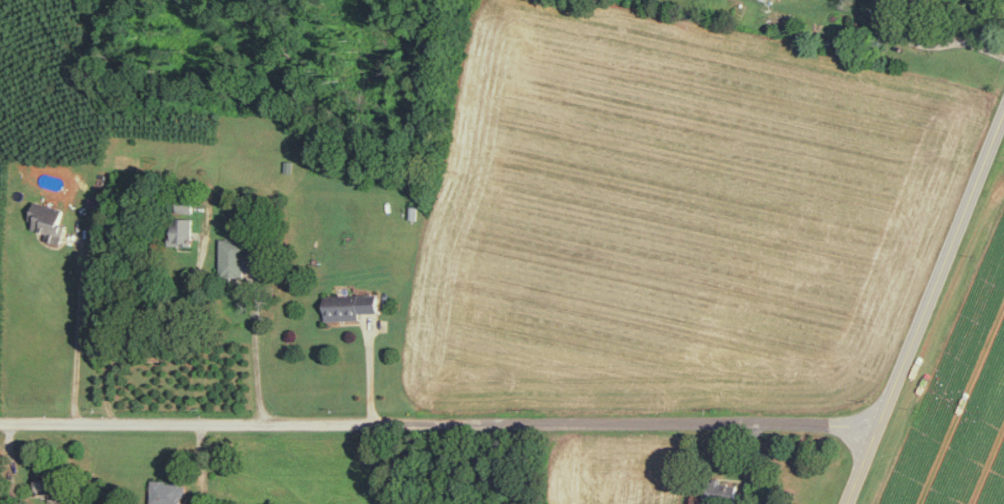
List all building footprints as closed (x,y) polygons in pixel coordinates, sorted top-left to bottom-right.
[(35,227),(48,231),(46,238),(60,242),(70,210),(36,200),(30,219),(37,221),(35,227)] [(194,243),(194,218),(178,217),(177,243),(194,243)] [(247,255),(259,255),(259,238),(223,237),(223,275),(246,276),(247,255)] [(328,320),(362,319),(361,312),(381,311),(380,293),(351,295),(351,302),(341,303),(340,296),(338,296),(338,303),(327,303),(328,320)] [(58,470),(35,472),(37,493),(60,490),(58,470)] [(186,482),(170,483),(170,479),(154,480),(155,503),(170,503),(187,503),(186,482)]
